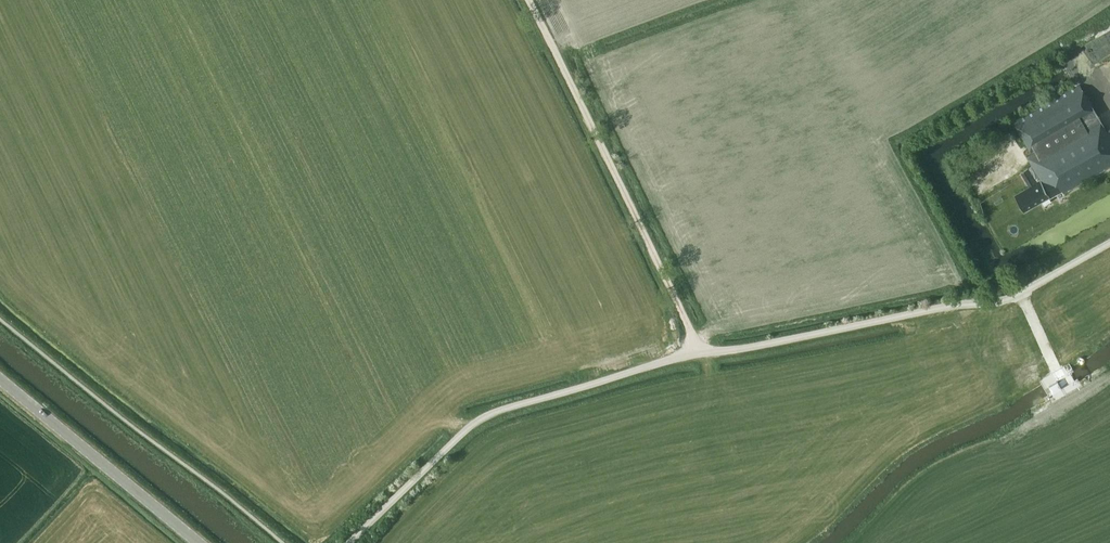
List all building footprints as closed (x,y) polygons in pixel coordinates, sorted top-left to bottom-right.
[(1100,59),(1109,79),(1109,54),(1100,59)] [(1064,193),(1109,166),(1109,135),(1081,85),(1014,124),(1032,153),(1027,157),(1031,165),(1020,171),(1029,186),(1014,195),(1023,212),(1050,196),(1050,197),(1062,190),(1064,193)] [(1057,380),(1059,387),(1068,384),(1065,377),(1057,380)]
